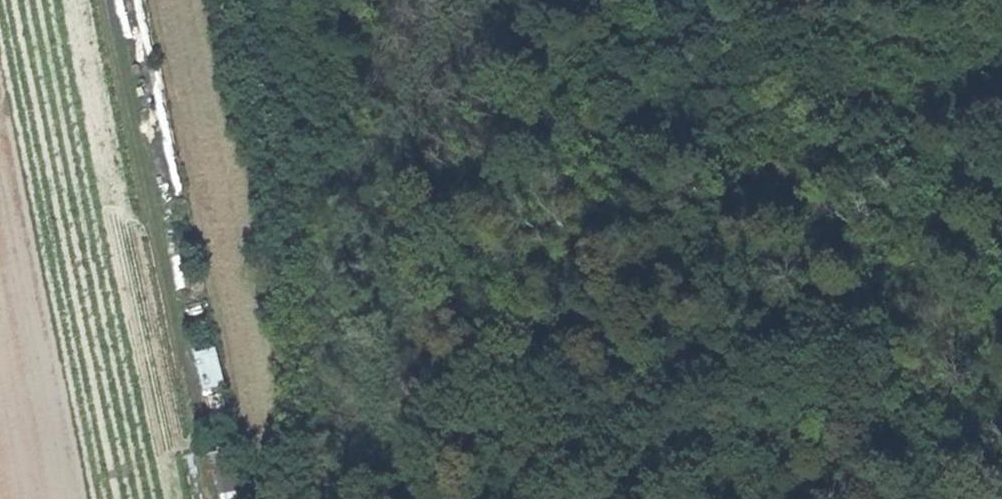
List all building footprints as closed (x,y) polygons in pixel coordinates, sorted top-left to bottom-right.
[(221,345),(198,350),(207,387),(230,382),(221,345)] [(230,498),(252,498),(241,448),(220,453),(230,498)]
